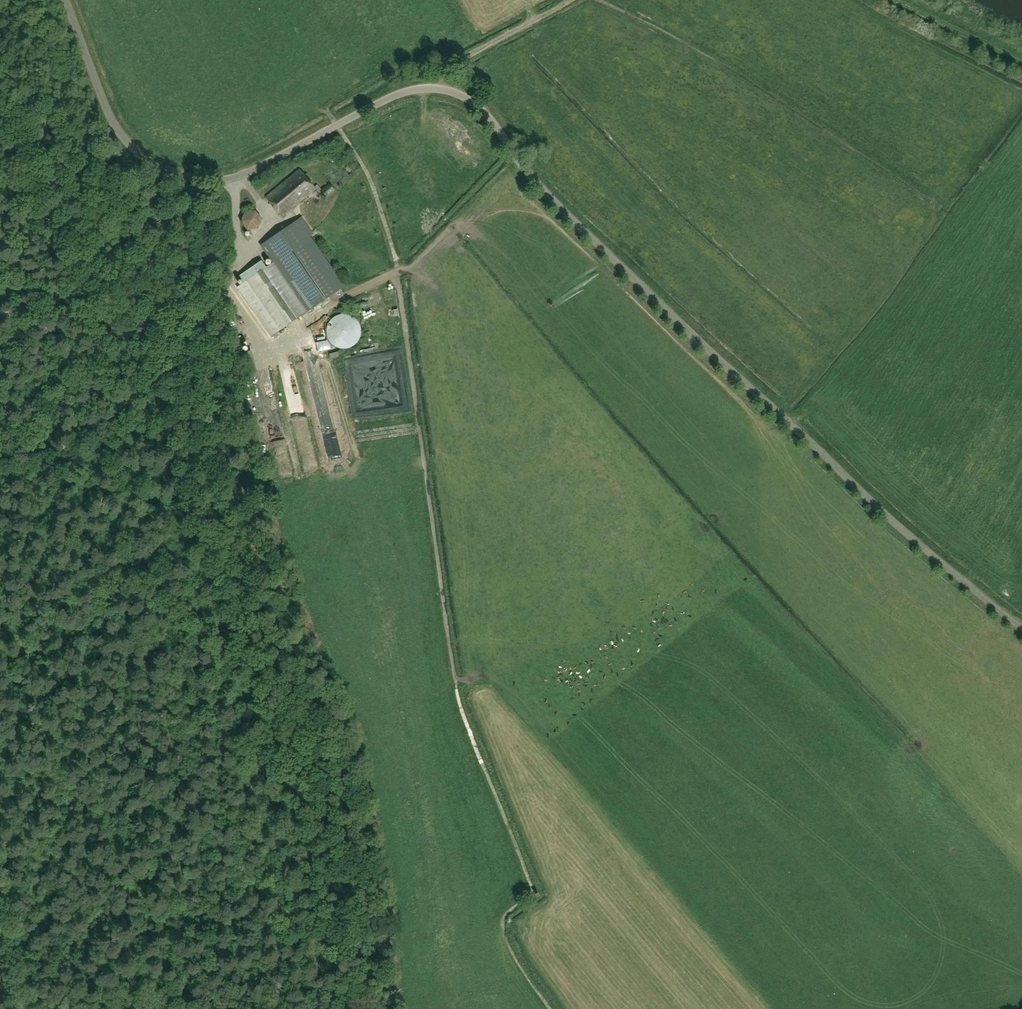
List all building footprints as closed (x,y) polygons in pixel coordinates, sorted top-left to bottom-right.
[(315,189),(299,170),(267,198),(283,217),(315,189)] [(322,189),(328,196),(335,189),(330,183),(322,189)] [(260,246),(272,264),(267,267),(262,260),(239,276),(244,283),(238,287),(272,337),(345,286),(311,236),(314,234),(302,217),(260,246)] [(332,319),(329,323),(327,327),(327,335),(332,343),(338,348),(347,349),(355,345),(361,336),(361,328),(358,320),(351,316),(344,314),(338,315),(332,319)] [(369,363),(367,357),(353,362),(355,367),(369,363)] [(297,376),(288,379),(292,393),(302,390),(297,376)]
